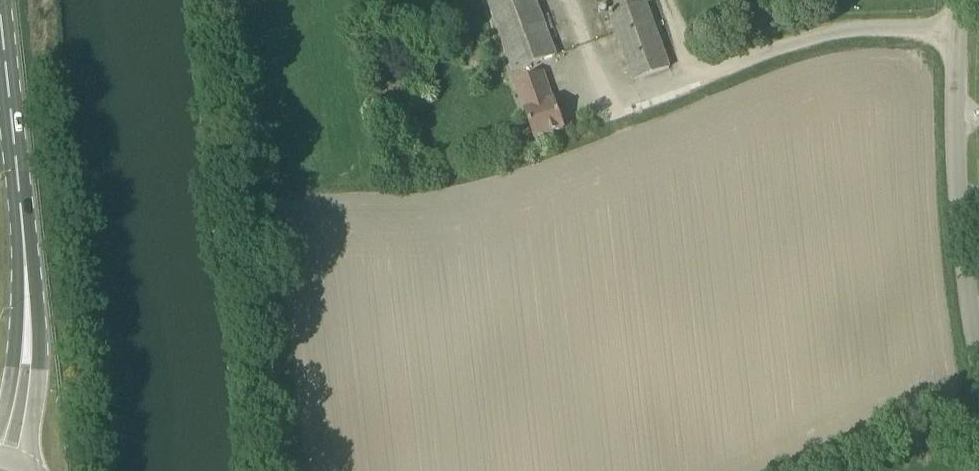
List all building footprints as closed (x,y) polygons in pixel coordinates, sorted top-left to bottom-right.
[(557,57),(537,0),(490,0),(514,71),(557,57)] [(634,80),(670,68),(647,0),(606,0),(634,80)] [(543,73),(515,83),(534,139),(564,128),(554,101),(543,73)]
